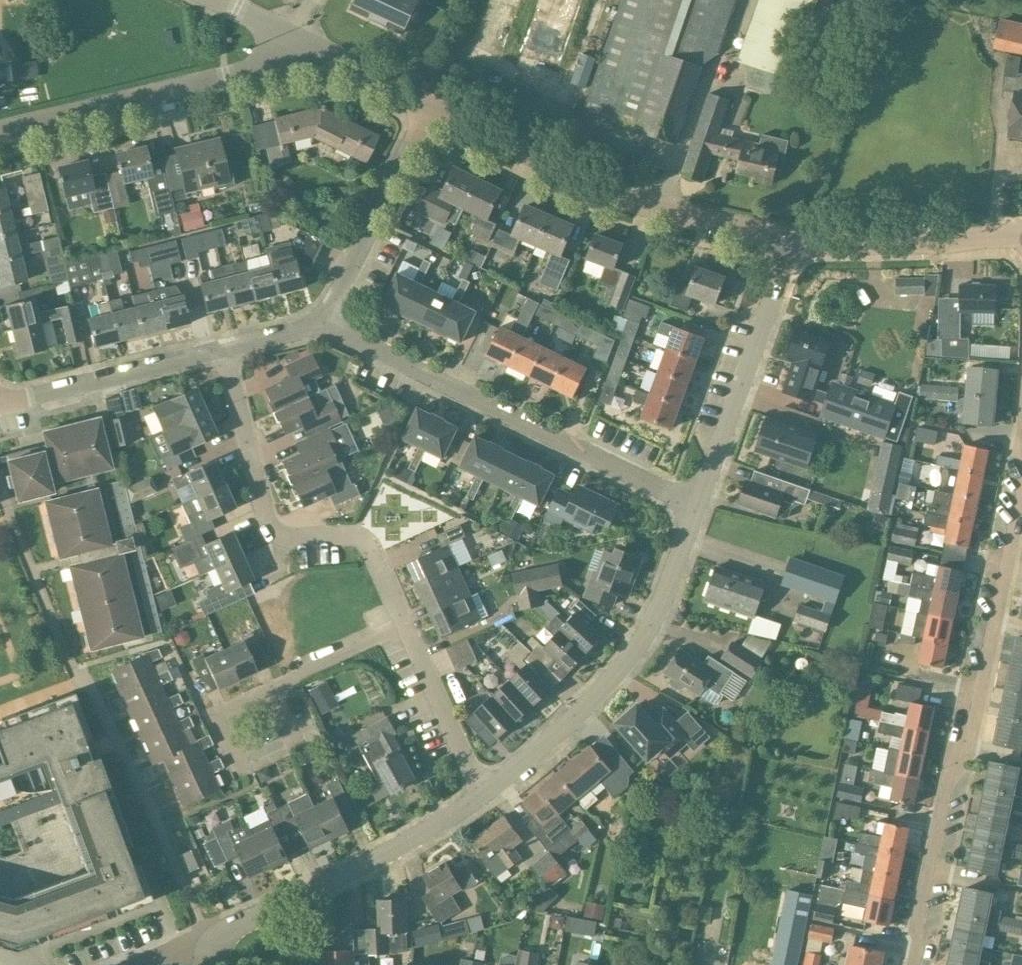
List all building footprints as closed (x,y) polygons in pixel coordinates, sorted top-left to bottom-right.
[(352,9),(403,34),(419,0),(356,0),(352,9)] [(726,0),(618,0),(589,105),(627,115),(624,128),(686,145),(726,0)] [(792,75),(817,0),(759,0),(739,58),(792,75)] [(858,6),(873,12),(877,0),(860,0),(858,6)] [(1000,18),(993,49),(1021,55),(1021,23),(1000,18)] [(1015,75),(1017,55),(1005,54),(1003,73),(1015,75)] [(791,79),(792,75),(739,58),(738,61),(750,65),(744,83),(784,97),(790,78),(791,79)] [(36,61),(21,63),(23,80),(38,78),(36,61)] [(1015,92),(1009,136),(1021,138),(1021,93),(1015,92)] [(755,143),(732,138),(719,135),(721,128),(731,99),(710,93),(681,175),(703,183),(713,153),(740,159),(737,172),(753,175),(752,179),(773,184),(776,169),(782,170),(789,140),(762,134),(760,143),(755,142),(755,143)] [(379,136),(323,108),(322,106),(275,118),(275,115),(273,116),(274,121),(261,123),(266,147),(265,148),(270,168),(292,162),(287,142),(311,136),(365,163),(379,136)] [(226,170),(218,137),(173,148),(184,194),(213,187),(214,189),(234,184),(231,170),(230,171),(229,169),(226,170)] [(148,162),(145,147),(116,153),(123,182),(146,177),(155,217),(176,212),(163,158),(148,162)] [(90,176),(86,161),(58,168),(64,196),(65,196),(68,210),(91,204),(93,213),(114,208),(105,173),(90,176)] [(465,208),(478,179),(455,167),(444,190),(431,184),(418,212),(446,225),(448,220),(456,225),(465,208)] [(29,205),(46,200),(39,173),(22,177),(29,205)] [(478,179),(465,208),(480,215),(472,233),(489,241),(500,218),(491,213),(502,190),(478,179)] [(20,207),(17,196),(7,199),(3,185),(0,186),(0,212),(20,207)] [(46,200),(29,205),(31,215),(48,210),(46,200)] [(537,245),(550,215),(526,205),(515,230),(502,224),(492,246),(491,245),(486,255),(487,256),(481,268),(496,276),(502,263),(495,259),(499,249),(514,256),(522,238),(537,245)] [(15,233),(12,220),(22,218),(20,207),(0,212),(0,237),(15,233)] [(199,210),(179,216),(183,232),(203,226),(199,210)] [(267,213),(257,215),(261,231),(271,229),(267,213)] [(254,216),(249,218),(254,234),(261,231),(257,215),(254,216)] [(550,215),(537,245),(534,254),(544,258),(547,249),(552,252),(539,283),(558,291),(574,255),(563,250),(574,226),(550,215)] [(443,247),(451,231),(439,225),(431,242),(443,247)] [(211,229),(210,229),(214,247),(215,246),(225,244),(220,227),(211,229)] [(210,229),(181,237),(187,260),(198,257),(196,251),(214,247),(210,229)] [(270,266),(277,294),(301,288),(297,273),(308,270),(323,240),(298,229),(291,243),(294,251),(292,252),(289,241),(264,248),(266,255),(269,266),(270,266)] [(0,237),(0,260),(20,255),(21,257),(44,251),(43,249),(41,239),(18,244),(15,233),(0,237)] [(624,310),(636,276),(615,267),(623,244),(596,234),(587,259),(606,266),(599,284),(608,287),(603,302),(624,310)] [(58,235),(41,239),(43,249),(60,245),(58,235)] [(405,246),(414,251),(418,243),(409,238),(408,241),(405,246)] [(175,240),(145,248),(149,265),(168,260),(169,264),(180,261),(175,240)] [(60,245),(43,249),(44,251),(46,261),(64,257),(61,245),(60,245)] [(145,248),(128,252),(131,263),(138,261),(140,268),(149,265),(145,248)] [(480,267),(486,255),(472,249),(466,261),(480,267)] [(97,255),(96,256),(99,270),(100,272),(101,271),(111,269),(112,274),(123,272),(117,250),(97,255)] [(0,260),(0,285),(0,286),(15,283),(26,280),(21,257),(20,255),(0,260)] [(253,300),(277,294),(270,266),(269,266),(266,255),(244,260),(253,300)] [(65,263),(67,270),(69,280),(71,287),(82,284),(94,281),(102,279),(103,279),(101,271),(100,272),(99,270),(96,256),(88,258),(76,260),(65,263)] [(420,269),(427,273),(432,262),(425,259),(420,269)] [(229,306),(253,300),(244,260),(219,267),(229,306)] [(206,312),(229,306),(219,267),(209,270),(212,281),(199,284),(206,312)] [(716,303),(725,277),(697,267),(688,291),(678,287),(671,305),(687,311),(693,295),(716,303)] [(421,284),(427,273),(420,269),(414,281),(417,282),(421,284)] [(481,269),(475,271),(477,278),(483,276),(481,269)] [(417,282),(414,281),(398,273),(383,303),(403,313),(417,282)] [(897,295),(925,294),(925,277),(897,277),(897,295)] [(465,292),(466,292),(471,281),(463,278),(458,288),(465,292)] [(437,292),(421,284),(417,282),(403,313),(422,322),(437,292)] [(938,324),(932,324),(929,339),(960,339),(960,311),(995,312),(995,285),(961,284),(960,295),(938,295),(938,324)] [(44,297),(41,287),(41,286),(17,292),(19,302),(6,305),(12,332),(40,325),(40,324),(61,319),(61,318),(76,314),(77,314),(74,303),(37,312),(34,299),(44,297)] [(155,288),(165,329),(189,323),(182,295),(171,298),(167,299),(163,286),(155,288)] [(155,288),(132,294),(135,307),(134,307),(141,335),(142,335),(165,329),(155,288)] [(458,288),(457,288),(452,299),(456,301),(460,303),(465,292),(458,288)] [(441,332),(456,301),(452,299),(437,292),(422,322),(441,332)] [(108,300),(107,300),(118,341),(141,335),(134,307),(122,310),(119,297),(108,300)] [(618,331),(635,337),(643,317),(647,318),(651,306),(630,298),(623,317),(618,331)] [(100,316),(88,319),(90,328),(95,347),(118,341),(107,300),(96,303),(100,316)] [(476,311),(460,303),(456,301),(441,332),(461,342),(476,311)] [(561,312),(544,303),(540,302),(534,314),(555,324),(561,312)] [(576,335),(582,322),(561,312),(555,324),(576,335)] [(82,340),(76,314),(61,318),(61,319),(67,343),(82,340)] [(617,334),(618,331),(623,317),(615,314),(609,331),(617,334)] [(509,365),(523,337),(529,324),(519,319),(513,332),(501,326),(487,354),(509,365)] [(667,349),(697,360),(705,337),(662,321),(658,333),(671,337),(667,349)] [(582,322),(576,335),(598,345),(593,357),(607,363),(615,339),(582,323),(582,322)] [(40,325),(12,332),(18,355),(46,348),(40,325)] [(840,399),(844,387),(831,382),(827,394),(813,390),(831,338),(799,327),(788,358),(796,361),(785,391),(810,400),(810,399),(825,404),(828,395),(840,399)] [(627,360),(635,337),(618,331),(617,334),(622,336),(615,356),(627,360)] [(530,376),(544,347),(523,337),(509,365),(530,376)] [(970,355),(1008,356),(1008,344),(970,343),(970,355)] [(552,386),(566,357),(544,347),(530,376),(552,386)] [(689,382),(697,360),(667,349),(658,371),(689,382)] [(283,357),(286,365),(300,359),(297,351),(283,357)] [(290,377),(264,389),(273,410),(274,412),(306,396),(306,398),(320,391),(319,389),(314,379),(321,376),(311,354),(285,366),(290,377)] [(619,382),(627,360),(615,356),(607,378),(619,382)] [(566,357),(552,386),(574,397),(588,368),(566,357)] [(967,395),(995,397),(998,370),(970,367),(967,395)] [(863,369),(859,381),(869,384),(873,372),(863,369)] [(680,404),(689,382),(658,371),(651,392),(650,394),(680,404)] [(611,405),(619,382),(607,378),(599,401),(611,405)] [(922,383),(922,390),(959,393),(960,385),(922,383)] [(650,394),(651,392),(639,387),(634,400),(647,405),(642,417),(672,428),(680,404),(650,394)] [(828,395),(825,404),(822,415),(898,442),(913,397),(899,392),(895,405),(844,387),(840,399),(828,395)] [(162,432),(206,412),(195,388),(152,407),(162,432)] [(959,393),(922,390),(922,397),(959,400),(959,393)] [(301,427),(306,437),(307,437),(307,438),(328,427),(340,421),(331,401),(326,404),(320,391),(306,398),(306,396),(274,412),(284,434),(301,427)] [(993,424),(995,397),(967,395),(965,422),(993,424)] [(418,408),(403,438),(420,446),(423,448),(438,416),(432,413),(431,414),(418,408)] [(206,412),(162,432),(172,454),(162,458),(167,469),(194,457),(190,447),(216,435),(212,425),(206,412)] [(125,414),(110,418),(117,447),(132,443),(125,414)] [(420,446),(414,458),(421,461),(427,450),(443,458),(443,457),(449,445),(458,427),(444,420),(445,419),(438,416),(423,448),(420,446)] [(111,468),(99,418),(43,432),(47,449),(40,451),(38,446),(6,454),(6,457),(7,460),(11,474),(6,476),(9,488),(14,487),(17,501),(52,492),(50,483),(111,468)] [(807,468),(818,436),(767,418),(756,450),(807,468)] [(934,444),(937,430),(917,426),(915,440),(934,444)] [(292,484),(324,469),(323,468),(336,462),(331,450),(337,447),(328,427),(307,438),(307,437),(306,437),(307,438),(294,443),(299,453),(281,461),(292,484)] [(463,439),(452,461),(461,466),(477,474),(492,444),(476,436),(472,443),(463,439)] [(893,495),(903,446),(884,441),(872,490),(893,495)] [(477,474),(472,485),(479,488),(484,478),(493,482),(500,486),(515,455),(508,451),(496,445),(492,444),(477,474)] [(960,469),(984,474),(989,449),(966,444),(960,469)] [(515,455),(500,486),(508,489),(516,493),(520,495),(535,464),(529,461),(523,459),(515,455)] [(936,463),(952,467),(954,458),(938,455),(936,463)] [(415,473),(421,461),(414,458),(408,469),(415,473)] [(196,496),(224,483),(213,460),(185,473),(184,473),(171,479),(176,490),(190,483),(196,496)] [(516,493),(511,504),(518,508),(523,497),(524,497),(540,505),(555,474),(535,464),(520,495),(516,493)] [(324,469),(292,484),(302,507),(328,495),(333,506),(359,494),(354,482),(334,492),(324,469)] [(979,498),(984,474),(960,469),(955,493),(979,498)] [(746,480),(738,503),(776,517),(776,516),(784,519),(789,517),(793,503),(794,499),(807,504),(810,496),(812,490),(769,475),(755,470),(751,482),(746,480)] [(910,483),(912,475),(902,473),(900,481),(910,483)] [(149,477),(126,488),(130,504),(156,492),(149,477)] [(124,480),(110,483),(111,485),(124,541),(122,541),(124,551),(130,549),(151,634),(161,631),(130,504),(126,488),(124,480)] [(189,523),(179,527),(185,540),(199,534),(213,528),(209,519),(235,507),(224,484),(224,483),(196,496),(180,503),(189,523)] [(915,487),(899,483),(896,497),(912,500),(915,487)] [(474,499),(479,488),(472,485),(467,495),(474,499)] [(600,500),(577,489),(573,497),(560,490),(546,517),(560,524),(564,516),(592,530),(597,521),(608,526),(618,506),(601,497),(600,500)] [(955,493),(935,489),(932,503),(928,504),(926,512),(941,515),(950,517),(974,522),(979,498),(955,493)] [(52,530),(96,518),(89,491),(45,502),(52,530)] [(828,496),(825,505),(840,510),(843,501),(828,496)] [(513,519),(518,508),(511,504),(506,516),(513,519)] [(968,547),(974,522),(950,517),(941,515),(926,512),(924,524),(948,529),(945,542),(968,547)] [(890,517),(880,514),(875,529),(884,532),(890,517)] [(66,556),(103,546),(96,518),(52,530),(59,558),(66,556)] [(517,539),(523,525),(510,518),(505,529),(504,532),(517,539)] [(915,546),(919,531),(918,531),(919,527),(896,522),(892,541),(915,546)] [(418,584),(458,566),(448,545),(466,536),(460,523),(436,534),(442,547),(408,563),(418,584)] [(185,540),(170,547),(179,568),(208,555),(214,568),(215,569),(242,556),(231,532),(204,545),(199,534),(185,540)] [(74,587),(86,584),(118,576),(113,554),(124,551),(122,541),(103,546),(66,556),(74,587)] [(911,565),(915,550),(891,545),(888,559),(883,578),(895,581),(898,562),(911,565)] [(641,558),(617,549),(615,555),(605,551),(598,574),(594,572),(585,597),(611,606),(616,593),(624,596),(630,579),(633,580),(641,558)] [(144,560),(149,570),(154,568),(156,562),(153,556),(144,560)] [(209,599),(199,603),(205,615),(230,603),(225,591),(226,591),(252,579),(242,556),(215,569),(221,582),(204,589),(209,599)] [(845,575),(791,556),(781,585),(826,600),(836,603),(845,575)] [(558,563),(514,572),(518,595),(541,590),(563,586),(558,563)] [(935,590),(958,595),(963,570),(940,565),(938,576),(914,571),(911,583),(911,584),(910,585),(925,588),(926,588),(926,587),(934,589),(935,589),(935,590)] [(431,614),(471,595),(458,566),(418,584),(431,614)] [(776,639),(782,623),(755,614),(766,582),(717,566),(705,601),(754,617),(748,633),(776,639)] [(82,618),(126,607),(118,576),(86,584),(74,587),(82,618)] [(910,585),(911,584),(900,582),(898,593),(909,595),(921,598),(923,599),(926,588),(925,588),(910,585)] [(953,618),(958,595),(935,590),(935,589),(934,589),(926,587),(926,588),(923,599),(921,598),(918,611),(953,618)] [(521,610),(539,606),(544,605),(543,602),(541,590),(518,595),(521,610)] [(471,595),(431,614),(442,636),(488,615),(478,592),(471,595)] [(551,621),(586,654),(602,636),(588,623),(596,615),(579,599),(571,608),(575,613),(565,623),(557,615),(551,621)] [(883,629),(888,604),(873,601),(869,626),(883,629)] [(827,631),(833,613),(803,603),(797,621),(827,631)] [(126,607),(82,618),(90,650),(134,639),(126,607)] [(948,642),(953,618),(918,611),(913,635),(917,636),(925,638),(948,642)] [(570,671),(586,654),(551,621),(545,627),(554,635),(544,646),(540,642),(533,650),(549,667),(557,659),(570,671)] [(223,650),(237,680),(256,671),(244,645),(255,640),(251,632),(240,637),(242,641),(223,650)] [(917,636),(913,635),(902,632),(900,642),(915,645),(917,636)] [(1021,666),(1021,638),(1017,637),(1011,664),(1021,666)] [(451,659),(473,649),(468,638),(446,648),(451,659)] [(943,667),(948,642),(925,638),(920,662),(943,667)] [(766,652),(745,639),(741,646),(733,642),(723,657),(752,676),(762,660),(761,659),(766,652)] [(549,667),(533,650),(532,651),(520,640),(511,650),(523,661),(521,663),(524,667),(510,680),(534,706),(551,690),(539,676),(549,667)] [(127,663),(112,670),(115,677),(118,684),(117,685),(116,685),(118,690),(120,695),(121,696),(123,694),(157,678),(156,677),(152,669),(149,662),(155,660),(161,657),(159,653),(157,648),(150,650),(142,652),(143,654),(143,656),(127,663)] [(473,649),(451,659),(456,670),(478,660),(473,649)] [(704,663),(681,649),(666,672),(671,676),(670,679),(671,685),(678,689),(684,688),(686,686),(699,694),(714,704),(718,704),(723,696),(722,691),(735,672),(709,655),(704,663)] [(218,689),(237,680),(223,650),(204,658),(202,654),(191,659),(195,668),(206,663),(218,689)] [(1011,664),(1006,690),(1021,693),(1021,666),(1011,664)] [(157,678),(123,694),(129,707),(126,708),(130,716),(131,718),(133,717),(167,701),(166,699),(160,686),(172,681),(168,672),(156,677),(157,678)] [(517,721),(534,706),(510,680),(493,695),(517,721)] [(309,692),(315,703),(332,693),(326,683),(309,692)] [(883,711),(881,721),(929,731),(935,707),(919,703),(922,688),(898,683),(895,699),(911,702),(908,715),(896,712),(895,714),(883,711)] [(870,698),(872,689),(863,687),(861,686),(859,696),(870,698)] [(1006,690),(1001,715),(1021,720),(1021,693),(1006,690)] [(15,952),(45,941),(151,901),(139,866),(137,863),(130,866),(124,848),(131,846),(98,757),(90,760),(87,752),(84,744),(92,741),(74,693),(0,720),(1,720),(0,720),(0,831),(21,823),(64,808),(92,880),(31,899),(16,904),(0,900),(0,948),(15,952)] [(167,701),(133,717),(139,730),(137,731),(141,740),(141,741),(142,741),(144,740),(178,724),(177,723),(171,710),(183,704),(178,694),(166,699),(167,701)] [(499,738),(517,721),(493,695),(475,711),(465,720),(478,734),(488,725),(499,738)] [(658,728),(638,705),(635,707),(634,705),(625,713),(627,715),(617,723),(648,759),(662,747),(669,756),(689,739),(670,718),(658,728)] [(1001,715),(995,742),(1021,748),(1021,720),(1001,715)] [(416,780),(400,750),(402,749),(394,735),(397,733),(388,716),(353,735),(378,780),(384,776),(393,793),(416,780)] [(178,724),(144,740),(150,753),(148,754),(152,764),(164,759),(168,757),(177,753),(176,752),(188,746),(181,732),(193,727),(189,718),(177,723),(178,724)] [(859,740),(863,721),(849,718),(845,737),(859,740)] [(924,756),(929,731),(881,721),(880,721),(878,732),(904,738),(901,749),(901,750),(924,756)] [(168,757),(164,759),(170,772),(167,773),(169,778),(170,779),(206,761),(201,750),(213,745),(208,734),(194,741),(195,743),(188,746),(176,752),(177,753),(168,757)] [(855,753),(858,742),(847,739),(844,751),(855,753)] [(557,774),(577,798),(578,798),(587,809),(599,799),(590,788),(600,779),(615,797),(629,786),(630,775),(635,771),(620,753),(606,765),(590,746),(557,774)] [(901,750),(901,749),(889,747),(884,772),(896,774),(919,780),(924,756),(901,750)] [(306,749),(295,754),(300,765),(312,759),(307,748),(306,749)] [(206,761),(170,779),(172,783),(174,781),(180,795),(178,796),(182,805),(218,789),(211,773),(224,767),(218,755),(206,761)] [(861,802),(865,787),(854,785),(858,766),(845,763),(837,796),(861,802)] [(1013,795),(1018,768),(991,763),(985,789),(1013,795)] [(269,765),(257,771),(262,781),(274,776),(269,765)] [(896,774),(884,772),(870,769),(868,782),(893,788),(891,799),(914,804),(919,780),(896,774)] [(577,798),(557,774),(538,789),(524,801),(542,823),(533,831),(547,848),(570,830),(578,840),(590,829),(581,819),(570,828),(558,814),(559,814),(577,798)] [(315,806),(331,839),(350,830),(339,808),(350,802),(339,778),(327,784),(334,797),(315,806)] [(1007,821),(1013,795),(985,789),(980,815),(1007,821)] [(309,794),(278,808),(289,830),(300,825),(311,848),(330,839),(331,839),(315,806),(309,794)] [(858,819),(861,807),(837,802),(835,814),(858,819)] [(250,827),(251,829),(254,836),(270,868),(289,859),(278,836),(289,830),(278,808),(268,813),(270,818),(254,826),(250,827)] [(496,876),(521,858),(513,847),(523,840),(505,815),(471,840),(485,859),(484,860),(496,876)] [(1002,847),(1007,821),(980,815),(975,841),(1002,847)] [(229,831),(217,837),(228,861),(239,855),(250,877),(254,875),(270,868),(254,836),(251,829),(250,827),(248,822),(229,831)] [(857,842),(904,852),(909,827),(886,822),(883,836),(861,832),(858,842),(857,842)] [(1014,849),(1013,849),(1002,847),(975,841),(969,868),(997,874),(1000,855),(1013,858),(1013,857),(1014,849)] [(899,876),(904,852),(857,842),(856,851),(879,856),(875,871),(899,876)] [(1021,851),(1021,844),(1014,842),(1013,849),(1014,849),(1021,851)] [(1014,849),(1013,857),(1021,859),(1021,851),(1014,849)] [(193,850),(182,855),(189,872),(200,868),(193,850)] [(549,887),(567,872),(549,850),(531,865),(549,887)] [(831,861),(820,859),(817,877),(828,879),(831,861)] [(452,871),(446,861),(423,874),(433,890),(422,896),(437,921),(442,922),(461,910),(452,894),(462,889),(463,891),(478,883),(467,863),(452,871)] [(875,871),(864,868),(861,882),(847,879),(845,890),(894,900),(899,876),(875,871)] [(959,914),(959,915),(987,920),(999,922),(1000,915),(1002,909),(990,906),(992,894),(965,888),(959,914)] [(812,894),(788,889),(772,964),(798,964),(799,962),(813,894),(812,894)] [(889,925),(894,900),(845,890),(842,903),(867,909),(865,920),(889,925)] [(545,911),(550,905),(540,894),(527,907),(545,911)] [(367,929),(368,952),(368,955),(387,954),(386,952),(408,951),(407,931),(408,931),(407,899),(378,900),(379,929),(367,929)] [(588,902),(585,913),(604,917),(606,905),(588,902)] [(833,923),(836,907),(816,902),(813,918),(833,923)] [(710,922),(713,908),(702,906),(700,920),(710,922)] [(595,935),(598,920),(566,914),(563,929),(595,935)] [(440,926),(443,939),(470,933),(485,929),(482,915),(440,926)] [(981,946),(987,921),(987,920),(959,915),(954,941),(981,946)] [(1021,927),(1021,919),(1000,915),(999,922),(1021,927)] [(814,923),(810,937),(831,943),(835,928),(814,923)] [(999,923),(997,923),(996,930),(1021,935),(1021,928),(999,923)] [(443,939),(440,926),(439,924),(413,930),(417,947),(443,940),(443,939)] [(367,929),(350,929),(348,927),(326,946),(326,951),(320,951),(320,964),(355,964),(355,953),(368,952),(367,929)] [(949,964),(990,964),(991,962),(979,959),(981,946),(954,941),(949,964)] [(883,951),(852,945),(849,958),(841,956),(839,964),(880,964),(883,951)] [(539,953),(519,948),(515,964),(537,964),(539,953)] [(804,962),(817,964),(819,964),(822,953),(807,950),(804,962)]
